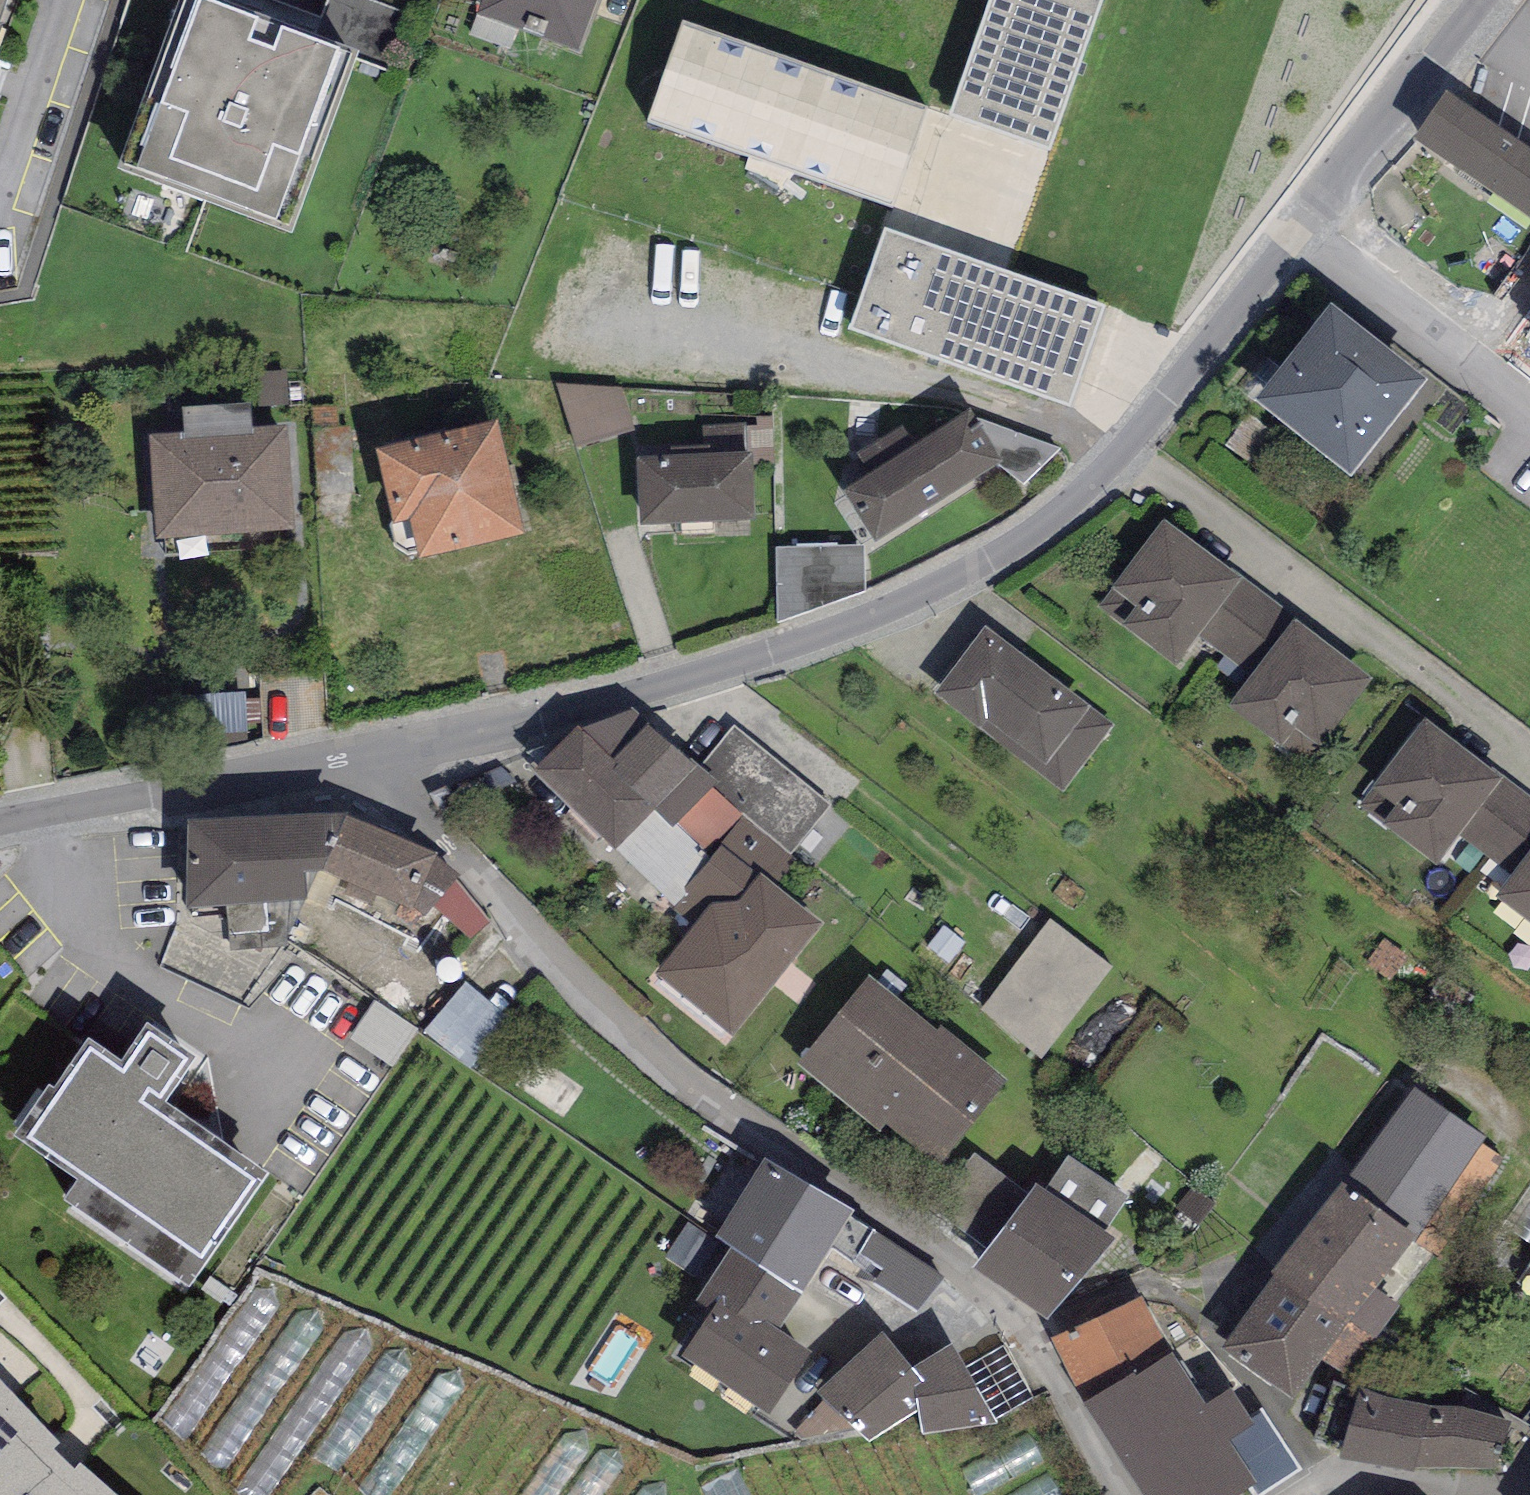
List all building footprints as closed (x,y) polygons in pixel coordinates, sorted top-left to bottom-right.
[(11,0),(0,0),(0,34),(11,0)] [(478,22),(580,58),(601,0),(486,0),(478,22)] [(952,119),(1056,153),(1107,0),(991,0),(952,119)] [(351,68),(192,8),(128,174),(287,235),(351,68)] [(930,117),(683,29),(648,127),(895,215),(930,117)] [(1414,146),(1529,225),(1529,153),(1449,96),(1414,146)] [(1099,314),(886,236),(851,331),(1064,409),(1099,314)] [(1333,316),(1256,412),(1350,486),(1427,390),(1333,316)] [(621,390),(559,386),(574,446),(631,428),(621,390)] [(185,438),(149,440),(156,547),(293,537),(286,435),(254,437),(252,411),(184,416),(185,438)] [(843,497),(876,549),(1002,468),(970,418),(917,452),(900,425),(854,455),(870,480),(843,497)] [(1060,450),(970,418),(1002,468),(1024,487),(1060,450)] [(500,431),(378,459),(394,529),(409,526),(419,569),(525,545),(500,431)] [(638,464),(641,531),(755,526),(752,459),(638,464)] [(1230,575),(1162,524),(1099,608),(1124,627),(1121,631),(1176,672),(1200,639),(1242,585),(1230,575)] [(866,549),(776,548),(775,626),(865,594),(866,549)] [(1233,571),(1230,575),(1242,585),(1200,639),(1252,680),(1295,625),(1298,621),(1233,571)] [(1371,684),(1295,625),(1252,680),(1228,710),(1282,752),(1284,749),(1306,766),(1371,684)] [(985,631),(935,699),(1063,793),(1113,726),(985,631)] [(579,735),(533,778),(673,910),(746,820),(695,775),(636,716),(579,735)] [(1503,783),(1424,723),(1360,807),(1385,826),(1383,829),(1436,869),(1461,837),(1503,783)] [(736,728),(695,775),(746,820),(791,856),(831,808),(736,728)] [(1503,783),(1461,837),(1509,874),(1529,846),(1529,800),(1505,780),(1503,783)] [(348,820),(187,827),(188,919),(306,906),(304,882),(323,880),(347,824),(348,820)] [(696,929),(655,980),(732,1042),(822,930),(774,891),(798,862),(791,856),(746,820),(673,910),(696,929)] [(437,862),(347,824),(323,880),(414,918),(416,913),(437,862)] [(1498,901),(1529,926),(1529,859),(1498,901)] [(459,879),(437,862),(416,913),(425,920),(435,908),(456,883),(459,879)] [(491,925),(456,883),(435,908),(471,944),(491,925)] [(1114,971),(1050,921),(980,1011),(1044,1060),(1114,971)] [(944,928),(929,948),(948,961),(964,943),(944,928)] [(937,1036),(869,981),(797,1068),(880,1136),(886,1128),(938,1171),(1007,1086),(941,1032),(937,1036)] [(466,985),(426,1033),(471,1070),(511,1021),(466,985)] [(417,1030),(376,1003),(351,1041),(392,1068),(417,1030)] [(197,1069),(147,1035),(122,1071),(89,1048),(55,1097),(51,1094),(15,1147),(77,1190),(63,1210),(190,1297),(268,1184),(166,1113),(197,1069)] [(1485,1142),(1416,1093),(1345,1194),(1413,1243),(1485,1142)] [(1029,1200),(973,1157),(933,1208),(989,1252),(1029,1200)] [(1127,1200),(1068,1162),(1043,1199),(1035,1193),(1029,1200),(989,1252),(972,1274),(1048,1328),(1116,1249),(1102,1240),(1127,1200)] [(765,1166),(716,1246),(730,1254),(803,1301),(853,1220),(765,1166)] [(1413,1243),(1345,1194),(1340,1190),(1274,1280),(1276,1281),(1346,1333),(1352,1326),(1371,1340),(1376,1344),(1401,1309),(1380,1294),(1416,1245),(1413,1243)] [(1507,1231),(1529,1245),(1529,1195),(1507,1231)] [(873,1230),(855,1256),(879,1273),(875,1291),(917,1321),(945,1281),(873,1230)] [(803,1301),(730,1254),(693,1310),(711,1323),(683,1366),(769,1423),(812,1359),(779,1338),(803,1301)] [(1513,1293),(1529,1304),(1529,1267),(1513,1293)] [(258,1278),(158,1422),(233,1494),(285,1494),(314,1470),(355,1488),(361,1494),(748,1494),(736,1472),(693,1467),(258,1278)] [(1346,1333),(1276,1281),(1222,1355),(1292,1407),(1324,1363),(1346,1333)] [(1141,1301),(1053,1344),(1083,1405),(1171,1362),(1141,1301)] [(617,1325),(587,1375),(613,1391),(644,1341),(617,1325)] [(1371,1340),(1352,1326),(1346,1333),(1324,1363),(1343,1377),(1371,1340)] [(883,1338),(817,1398),(870,1448),(919,1414),(923,1439),(998,1430),(992,1423),(963,1369),(951,1350),(912,1376),(883,1338)] [(1004,1347),(963,1369),(992,1423),(1033,1400),(1004,1347)] [(1084,1411),(1137,1494),(1264,1494),(1300,1473),(1263,1413),(1248,1423),(1229,1394),(1203,1410),(1173,1362),(1084,1411)] [(81,1471),(75,1478),(55,1456),(60,1451),(0,1388),(0,1494),(108,1494),(81,1471)] [(1438,1415),(1361,1397),(1340,1468),(1413,1481),(1416,1473),(1496,1470),(1512,1426),(1466,1414),(1438,1415)] [(968,1464),(984,1494),(1067,1494),(1033,1430),(1003,1446),(968,1464)]
